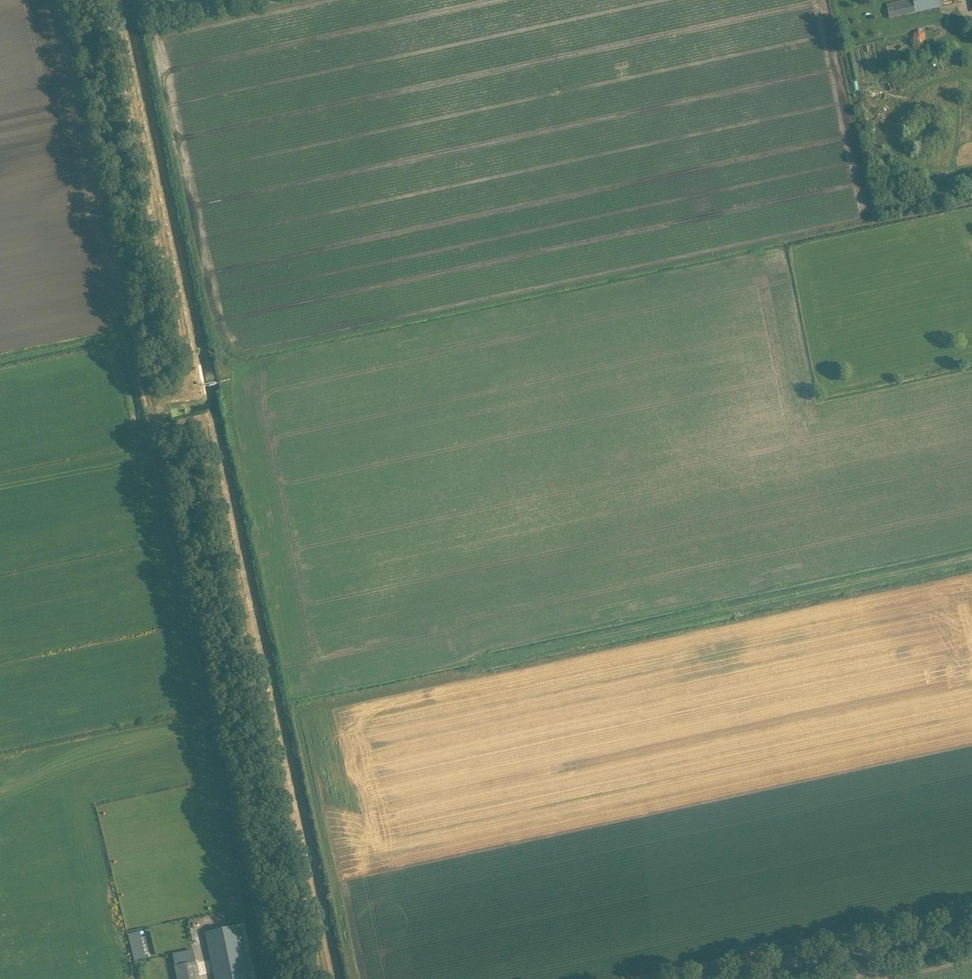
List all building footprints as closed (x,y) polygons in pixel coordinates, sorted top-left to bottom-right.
[(890,18),(936,8),(935,0),(906,0),(887,4),(890,18)] [(922,30),(912,34),(915,43),(926,39),(922,30)] [(259,678),(258,678),(260,689),(262,688),(266,684),(265,679),(259,678)] [(239,925),(204,932),(214,978),(250,978),(239,925)] [(140,937),(130,940),(135,960),(145,958),(140,937)] [(195,962),(175,966),(174,966),(177,978),(200,978),(196,962),(195,962)]
